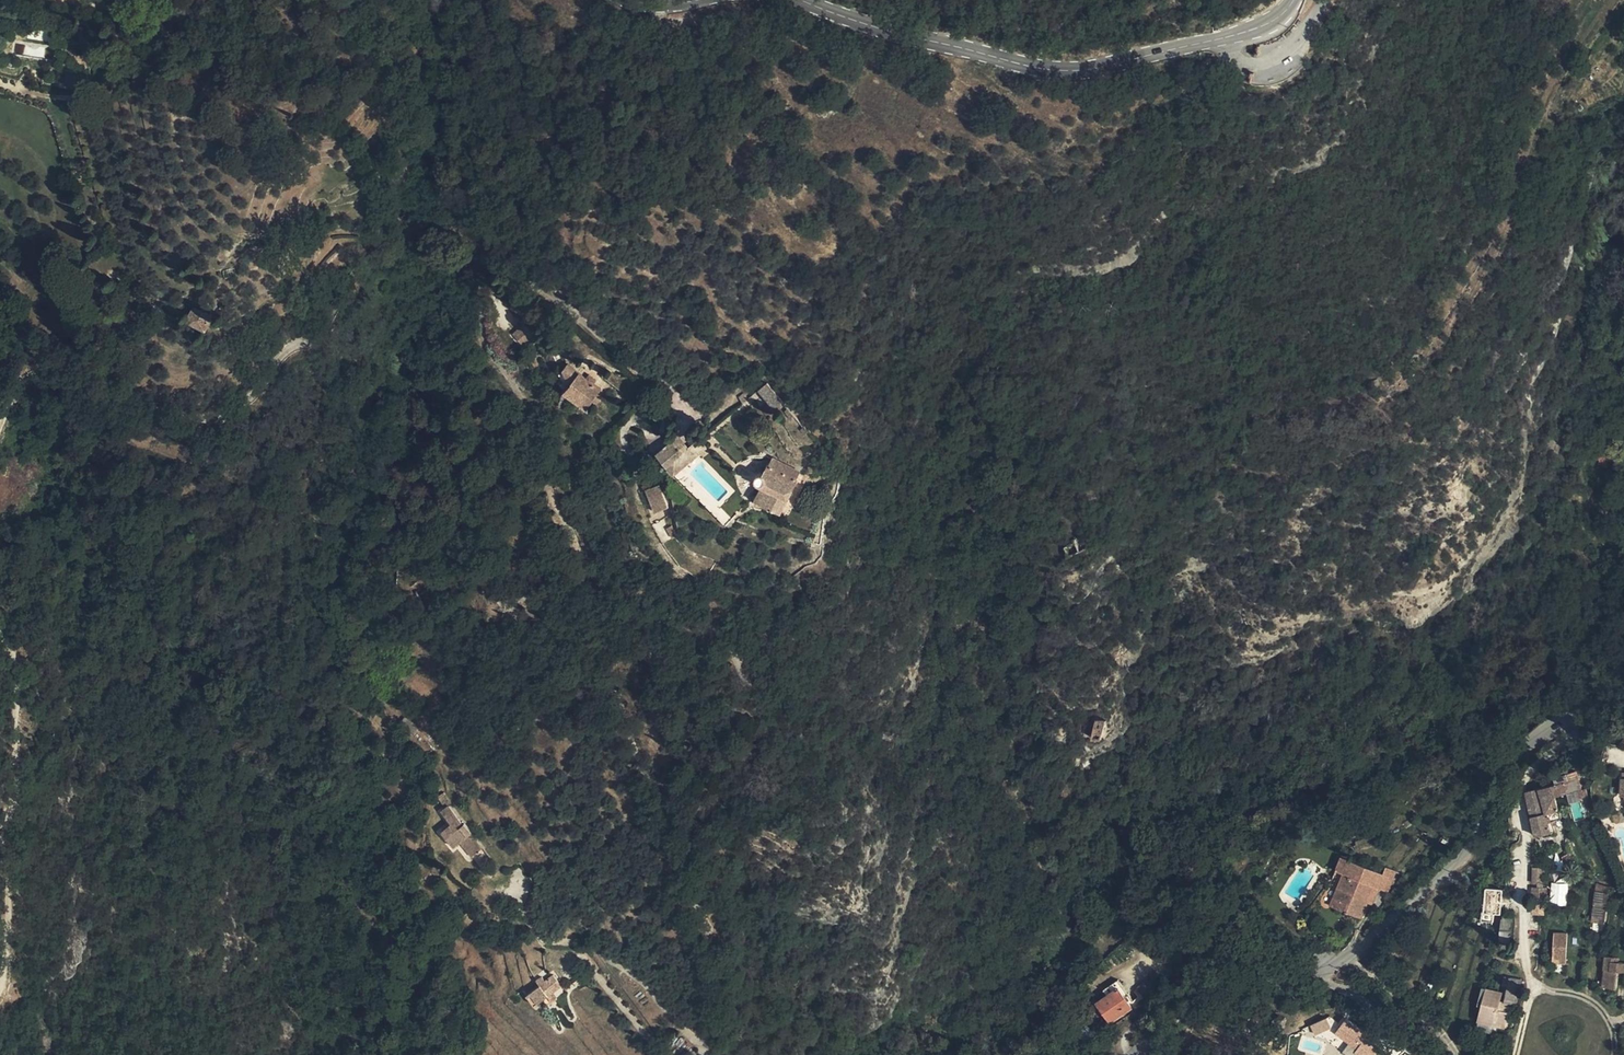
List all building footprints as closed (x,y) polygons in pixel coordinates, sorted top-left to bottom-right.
[(44,58),(46,45),(24,42),(22,55),(44,58)] [(284,103),(294,102),(294,91),(284,91),(284,103)] [(206,311),(209,305),(197,299),(187,321),(206,330),(213,315),(206,311)] [(535,357),(530,360),(534,368),(539,365),(535,357)] [(569,364),(563,371),(568,378),(563,383),(566,388),(565,389),(586,405),(600,388),(569,364)] [(568,378),(563,371),(559,376),(563,383),(568,378)] [(774,408),(783,401),(770,385),(761,392),(774,408)] [(744,392),(737,398),(744,405),(751,400),(744,392)] [(707,448),(700,438),(681,452),(667,463),(675,474),(707,448)] [(674,440),(673,441),(668,445),(658,453),(666,464),(667,463),(681,452),(674,440)] [(1614,454),(1602,451),(1598,467),(1610,470),(1614,454)] [(799,471),(776,459),(772,465),(769,464),(763,476),(760,475),(759,476),(757,477),(756,478),(756,479),(756,481),(756,482),(757,483),(758,485),(758,486),(762,488),(757,499),(780,511),(798,478),(796,477),(799,471)] [(656,512),(668,507),(659,484),(648,488),(656,512)] [(419,726),(405,716),(401,722),(415,732),(419,726)] [(1095,736),(1104,736),(1107,718),(1098,718),(1095,736)] [(1582,790),(1579,779),(1527,792),(1537,835),(1552,831),(1550,822),(1562,819),(1555,797),(1582,790)] [(463,824),(448,805),(442,811),(452,824),(443,831),(455,846),(464,838),(475,852),(481,849),(474,839),(476,838),(464,823),(463,824)] [(1375,887),(1380,889),(1388,892),(1396,871),(1387,867),(1384,875),(1342,858),(1336,871),(1344,874),(1331,906),(1362,919),(1369,903),(1375,887)] [(1543,869),(1535,868),(1534,884),(1543,884),(1543,869)] [(1274,881),(1267,877),(1262,885),(1269,888),(1274,881)] [(1568,904),(1567,883),(1550,883),(1550,905),(1568,904)] [(1373,905),(1380,889),(1375,887),(1369,903),(1373,905)] [(1482,918),(1500,919),(1502,890),(1484,889),(1482,918)] [(1608,893),(1596,892),(1594,905),(1595,906),(1593,922),(1604,924),(1608,893)] [(1512,917),(1503,916),(1501,941),(1509,942),(1512,917)] [(1102,925),(1097,920),(1091,924),(1096,930),(1102,925)] [(1566,963),(1567,934),(1554,934),(1553,963),(1566,963)] [(1612,988),(1615,961),(1606,960),(1606,968),(1604,968),(1602,987),(1612,988)] [(1510,977),(1508,986),(1502,1021),(1512,1023),(1520,979),(1510,977)] [(1155,988),(1146,980),(1136,990),(1144,998),(1155,988)] [(1135,1006),(1118,981),(1105,990),(1109,995),(1098,1003),(1111,1022),(1135,1006)] [(544,992),(537,985),(525,994),(532,1003),(537,1000),(535,998),(544,992)] [(1330,1016),(1309,1026),(1314,1035),(1334,1025),(1330,1016)] [(1350,1018),(1338,1032),(1359,1048),(1357,1051),(1362,1054),(1377,1054),(1382,1048),(1368,1037),(1371,1034),(1350,1018)]
